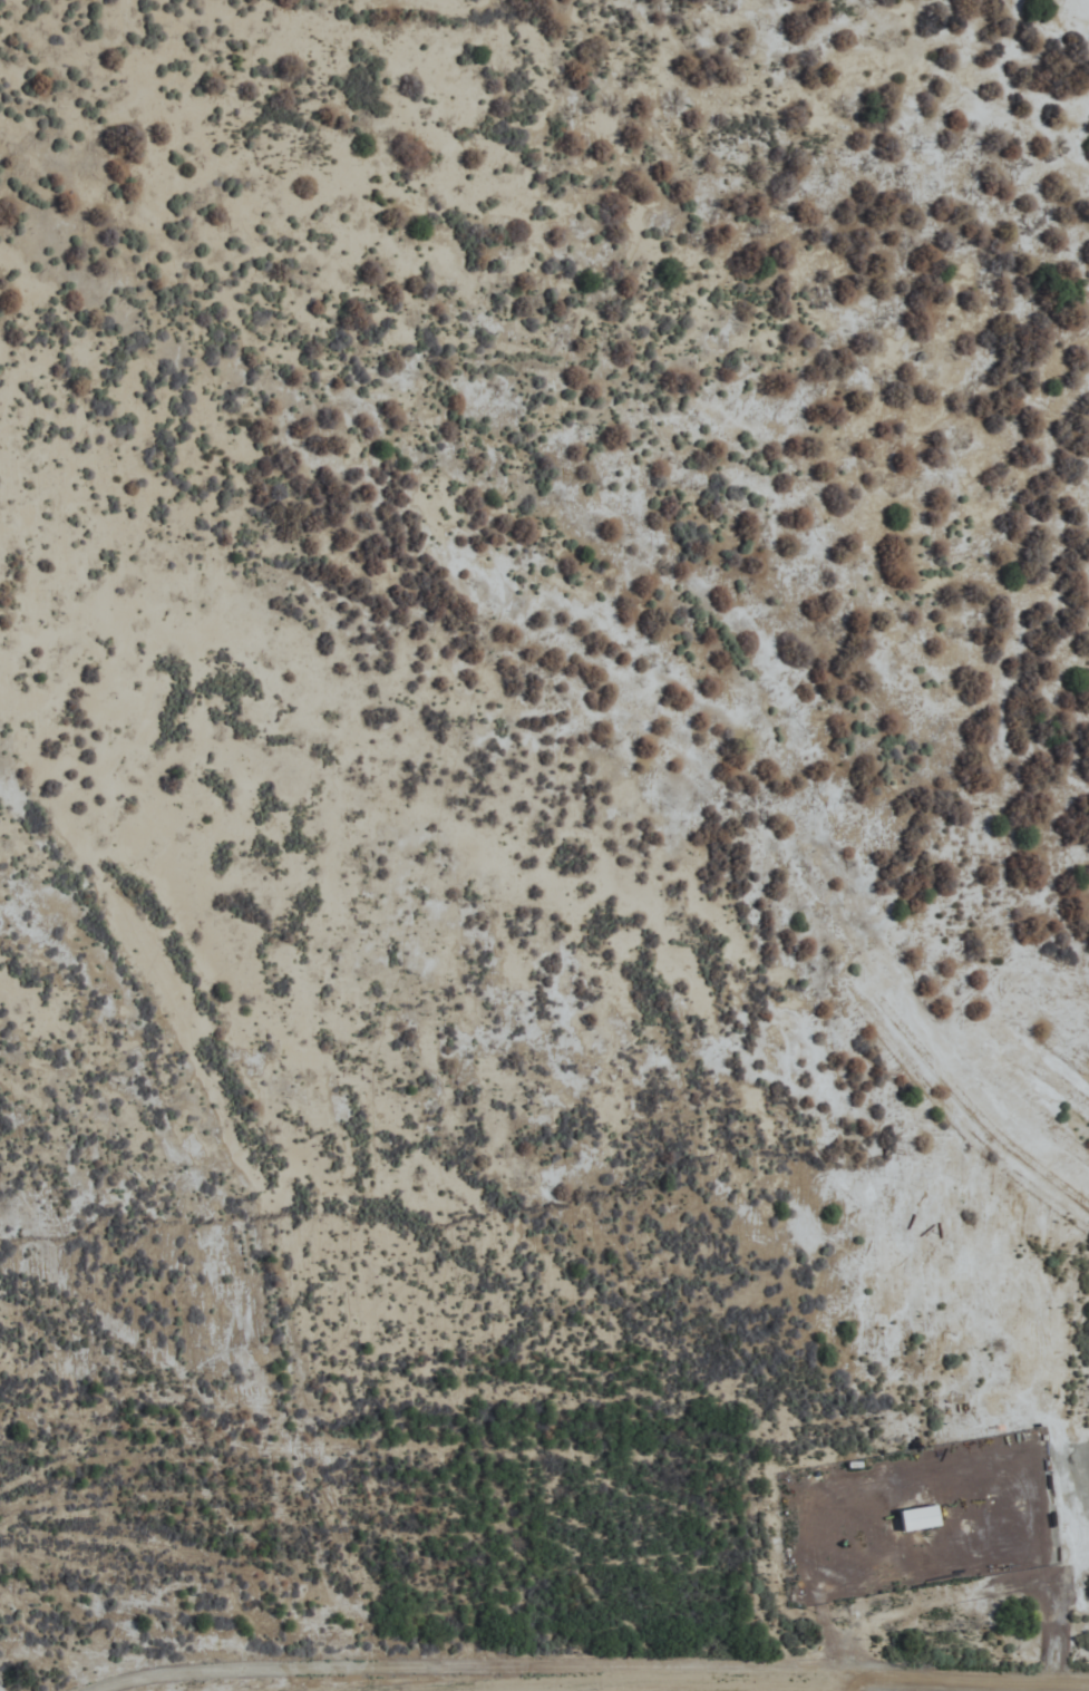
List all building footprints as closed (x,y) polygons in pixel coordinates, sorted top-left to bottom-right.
[(943,1528),(939,1507),(902,1514),(906,1535),(943,1528)]
